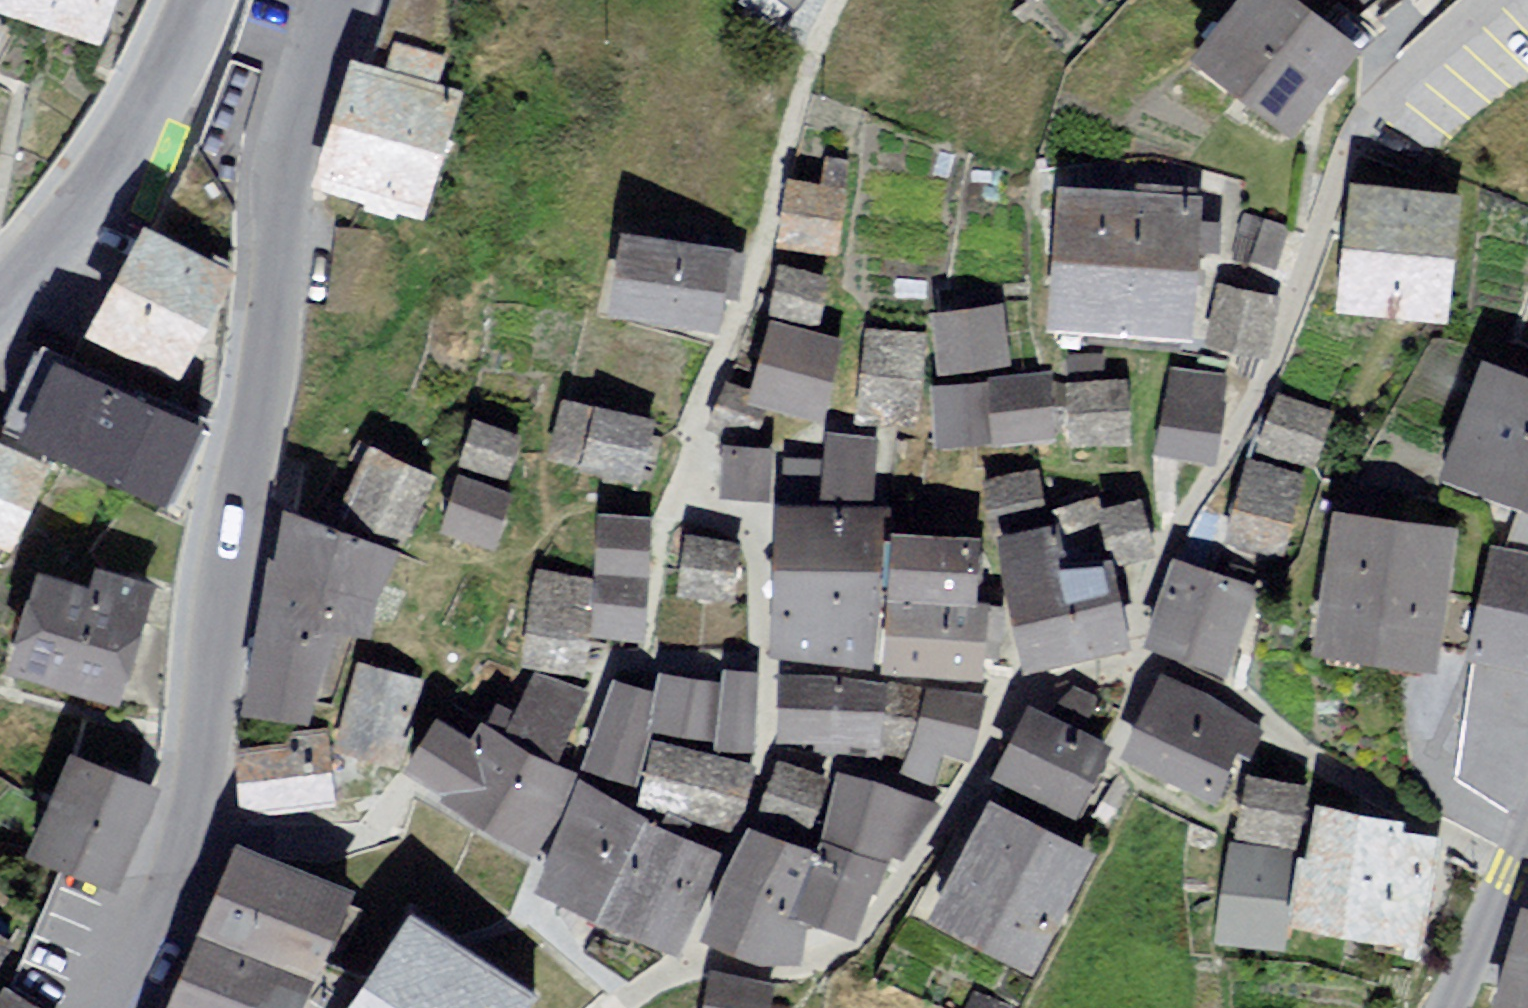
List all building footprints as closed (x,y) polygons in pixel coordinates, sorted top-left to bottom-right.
[(103,42),(117,0),(0,0),(0,9),(103,42)] [(369,75),(437,96),(467,0),(392,0),(369,75)] [(785,28),(807,0),(748,0),(785,28)] [(1298,0),(1269,0),(1217,80),(1306,138),(1366,44),(1298,0)] [(369,75),(356,70),(321,182),(420,213),(455,101),(437,96),(369,75)] [(825,190),(790,186),(782,245),(836,252),(848,163),(829,160),(825,190)] [(1198,202),(1065,191),(1054,327),(1187,338),(1198,202)] [(1449,202),(1362,195),(1352,305),(1439,312),(1449,202)] [(1284,230),(1247,219),(1236,255),(1273,266),(1284,230)] [(236,285),(157,242),(103,341),(183,384),(236,285)] [(726,256),(629,245),(622,312),(719,322),(726,256)] [(827,281),(779,272),(770,316),(818,326),(827,281)] [(1272,300),(1226,289),(1213,343),(1259,354),(1272,300)] [(998,311),(936,318),(942,373),(1005,366),(998,311)] [(837,350),(774,334),(758,394),(757,400),(765,402),(820,417),(837,350)] [(924,341),(866,334),(857,418),(915,424),(924,341)] [(1221,379),(1174,371),(1160,450),(1206,458),(1221,379)] [(1501,373),(1462,478),(1527,502),(1527,383),(1501,373)] [(208,434),(69,374),(39,441),(178,501),(187,480),(198,456),(208,434)] [(758,394),(724,383),(709,428),(752,442),(765,402),(757,400),(758,394)] [(987,388),(991,443),(1051,438),(1046,383),(987,388)] [(1125,386),(1072,388),(1074,444),(1127,442),(1125,386)] [(987,388),(937,392),(941,446),(991,443),(987,388)] [(1326,411),(1277,397),(1261,450),(1310,464),(1326,411)] [(651,433),(578,417),(568,464),(641,480),(651,433)] [(878,441),(829,437),(824,499),(873,502),(878,441)] [(518,449),(478,438),(469,473),(509,483),(518,449)] [(370,453),(336,537),(403,564),(437,480),(370,453)] [(788,484),(823,484),(824,454),(788,453),(788,484)] [(0,456),(0,544),(11,549),(45,477),(0,456)] [(769,460),(730,456),(727,495),(766,499),(769,460)] [(1299,479),(1249,467),(1231,542),(1282,554),(1299,479)] [(1036,476),(987,486),(997,530),(1046,520),(1036,476)] [(508,503),(464,490),(451,535),(494,548),(508,503)] [(1096,500),(1056,510),(1064,544),(1097,536),(1105,565),(1148,554),(1136,505),(1100,515),(1096,500)] [(882,516),(782,512),(776,654),(875,659),(882,516)] [(336,537),(289,518),(281,565),(274,563),(247,714),(307,723),(340,632),(368,638),(377,601),(403,564),(336,537)] [(649,522),(601,519),(597,574),(646,577),(649,522)] [(1449,536),(1346,523),(1330,652),(1432,665),(1449,536)] [(1058,533),(1005,544),(1030,668),(1122,650),(1105,567),(1067,574),(1058,533)] [(738,550),(689,541),(680,592),(730,600),(738,550)] [(973,547),(903,543),(896,669),(985,674),(989,606),(970,605),(973,547)] [(1222,671),(1251,594),(1180,567),(1150,644),(1222,671)] [(1506,568),(1488,655),(1527,664),(1527,572),(1506,568)] [(641,637),(646,577),(597,574),(592,633),(641,637)] [(593,585),(537,578),(525,666),(581,673),(593,585)] [(53,588),(24,670),(121,704),(158,601),(102,581),(94,603),(53,588)] [(417,682),(361,667),(338,751),(395,766),(417,682)] [(484,729),(554,772),(585,693),(532,672),(516,713),(497,704),(484,729)] [(756,676),(724,673),(723,684),(718,748),(750,751),(756,676)] [(723,684),(658,675),(655,697),(650,732),(715,741),(723,684)] [(881,690),(877,746),(908,750),(925,687),(882,682),(881,690)] [(614,683),(586,767),(632,782),(650,732),(655,697),(614,683)] [(881,690),(786,683),(782,739),(877,746),(881,690)] [(1166,685),(1130,758),(1212,799),(1237,750),(1249,756),(1261,733),(1166,685)] [(965,757),(980,702),(925,687),(908,750),(901,778),(928,785),(938,749),(965,757)] [(1101,749),(1036,716),(1005,776),(1070,809),(1101,749)] [(436,732),(410,773),(531,847),(571,783),(554,772),(484,729),(469,753),(436,732)] [(293,752),(238,757),(243,807),(328,799),(321,733),(291,735),(293,752)] [(746,772),(655,746),(639,804),(729,830),(746,772)] [(153,795),(83,763),(38,860),(108,892),(153,795)] [(824,783),(778,767),(757,825),(803,842),(824,783)] [(842,779),(820,842),(879,865),(890,870),(937,806),(842,779)] [(1298,792),(1254,784),(1245,835),(1290,843),(1298,792)] [(714,863),(589,802),(545,891),(670,952),(714,863)] [(1087,856),(995,811),(937,926),(1029,972),(1087,856)] [(1406,837),(1327,824),(1309,931),(1420,949),(1436,857),(1403,852),(1406,837)] [(812,861),(750,835),(706,939),(768,965),(791,911),(812,861)] [(812,861),(791,911),(851,935),(879,865),(820,842),(812,861)] [(1288,860),(1233,854),(1223,938),(1279,944),(1288,860)] [(236,855),(224,883),(170,1007),(262,1007),(263,1005),(270,1007),(299,1007),(345,902),(236,855)] [(29,935),(0,916),(0,979),(29,935)] [(530,1001),(411,922),(351,1007),(525,1007),(530,1001)] [(23,987),(54,1007),(59,1001),(83,967),(52,945),(23,987)] [(1504,1007),(1527,1007),(1527,946),(1504,1007)] [(715,982),(711,1007),(763,1007),(766,990),(715,982)] [(974,991),(966,1007),(1012,1007),(974,991)]
